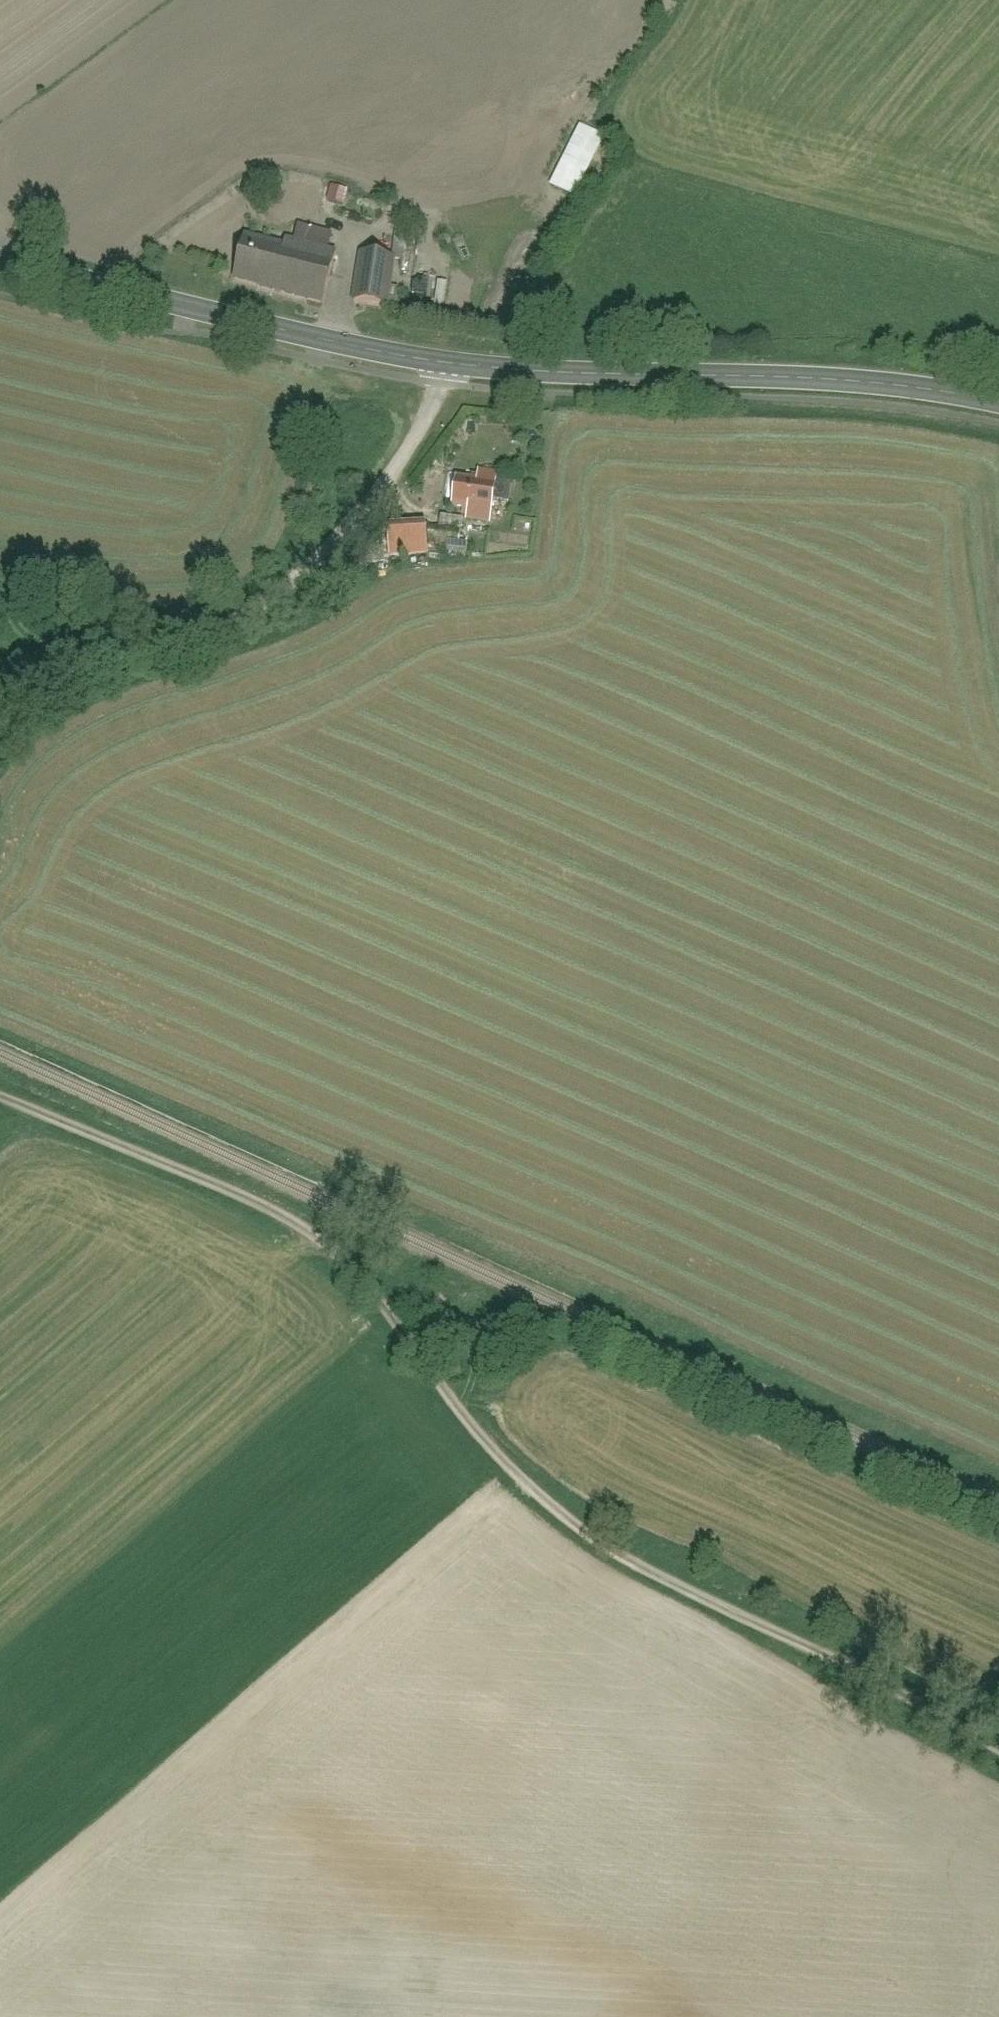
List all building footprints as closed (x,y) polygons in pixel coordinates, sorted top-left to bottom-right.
[(587,122),(565,169),(590,181),(612,134),(587,122)] [(333,238),(300,231),(296,251),(329,257),(333,238)] [(249,241),(236,286),(325,311),(338,266),(249,241)] [(362,260),(356,308),(391,312),(396,264),(362,260)] [(452,512),(470,514),(469,525),(492,528),(497,489),(455,484),(452,512)] [(470,546),(462,545),(465,529),(432,524),(429,544),(449,547),(447,559),(467,562),(470,546)]
